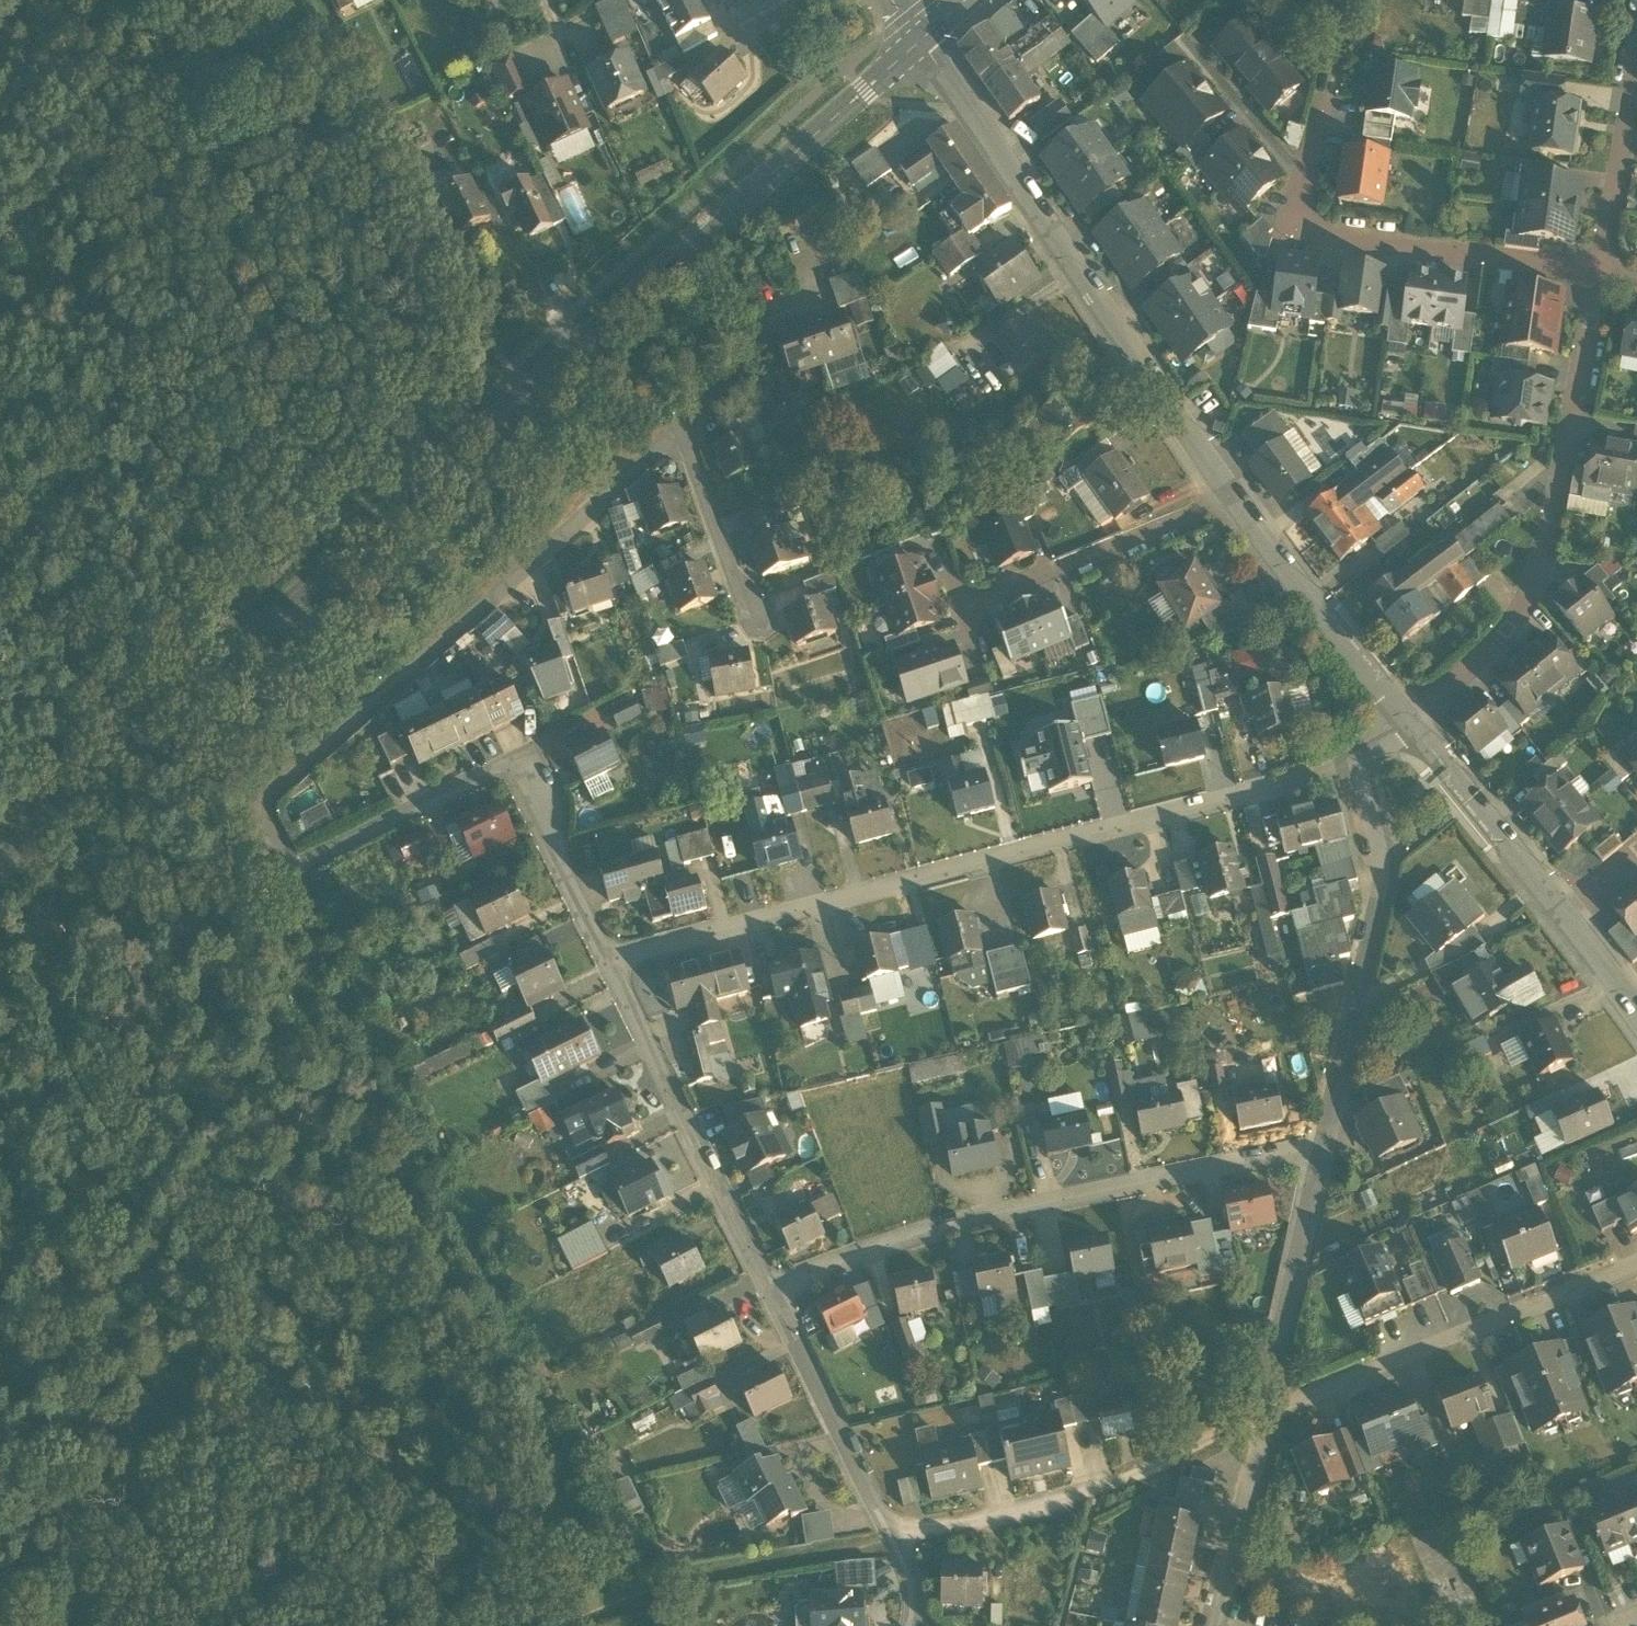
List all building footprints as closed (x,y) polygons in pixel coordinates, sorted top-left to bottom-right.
[(341,13),(355,6),(352,0),(335,0),(341,13)] [(355,6),(358,12),(382,0),(352,0),(355,6)] [(613,43),(637,30),(624,0),(610,0),(595,8),(613,43)] [(676,41),(710,23),(699,0),(656,0),(676,41)] [(1093,16),(1104,28),(1105,28),(1133,3),(1130,0),(1079,0),(1093,16)] [(1489,22),(1492,1),(1492,0),(1464,0),(1462,18),(1471,20),(1489,22)] [(1513,28),(1512,28),(1516,0),(1505,0),(1505,3),(1492,1),(1489,22),(1487,38),(1487,41),(1511,44),(1512,41),(1513,28)] [(1522,0),(1516,0),(1512,28),(1513,28),(1548,33),(1550,33),(1553,12),(1554,4),(1552,4),(1536,2),(1522,0)] [(1597,18),(1600,0),(1553,0),(1552,4),(1554,4),(1553,12),(1593,18),(1597,18)] [(1028,38),(1005,9),(987,25),(1007,54),(1028,38)] [(1266,22),(1275,32),(1288,21),(1280,11),(1266,22)] [(1544,62),(1588,68),(1592,39),(1590,38),(1593,18),(1553,12),(1550,33),(1548,33),(1544,62)] [(1093,16),(1071,35),(1097,65),(1120,45),(1105,28),(1104,28),(1093,16)] [(1469,35),(1487,38),(1489,22),(1471,20),(1469,35)] [(717,36),(710,23),(676,41),(683,55),(717,36)] [(1239,70),(1245,78),(1272,54),(1245,23),(1215,48),(1236,72),(1239,70)] [(958,49),(985,87),(1016,66),(1007,54),(987,25),(958,49)] [(1531,60),(1544,62),(1548,33),(1513,28),(1512,41),(1533,44),(1531,60)] [(1007,54),(1016,66),(1035,52),(1044,45),(1035,32),(1028,38),(1007,54)] [(1062,32),(1044,45),(1035,52),(1041,59),(1044,56),(1047,60),(1070,43),(1062,32)] [(489,33),(474,40),(481,52),(495,45),(489,33)] [(481,52),(474,40),(451,52),(457,64),(481,52)] [(1186,68),(1190,64),(1173,44),(1157,57),(1174,77),(1186,68)] [(663,66),(680,56),(675,47),(658,56),(663,66)] [(1024,77),(1044,63),(1041,59),(1035,52),(1016,66),(1024,77)] [(502,94),(505,100),(529,88),(511,54),(488,66),(493,75),(502,94)] [(702,100),(710,109),(743,81),(720,54),(687,83),(702,100)] [(1299,86),(1272,54),(1245,78),(1251,85),(1249,87),(1269,112),(1299,86)] [(590,73),(608,110),(644,93),(627,56),(590,73)] [(654,71),(659,85),(688,69),(681,56),(680,56),(663,66),(654,71)] [(1024,77),(1016,66),(985,87),(1010,122),(1040,100),(1024,77)] [(1145,102),(1165,124),(1205,90),(1186,68),(1174,77),(1145,102)] [(1395,118),(1409,120),(1411,109),(1416,109),(1419,87),(1414,87),(1416,75),(1376,69),(1369,114),(1395,118)] [(659,85),(654,71),(646,75),(658,101),(665,97),(659,85)] [(491,100),(502,94),(493,75),(481,81),(491,100)] [(1536,101),(1560,105),(1564,80),(1525,75),(1521,101),(1536,103),(1536,101)] [(693,108),(702,100),(687,83),(679,90),(693,108)] [(528,101),(550,149),(588,131),(566,84),(528,101)] [(1110,97),(1120,111),(1132,101),(1122,88),(1110,97)] [(1224,113),(1205,90),(1165,124),(1184,147),(1201,132),(1224,113)] [(473,98),(477,106),(483,103),(479,95),(473,98)] [(1544,152),(1572,156),(1579,107),(1560,105),(1536,101),(1536,103),(1532,136),(1528,138),(1527,147),(1532,154),(1540,155),(1544,152)] [(1029,123),(1043,143),(1071,123),(1057,103),(1029,123)] [(519,128),(528,124),(519,104),(510,109),(519,128)] [(1363,140),(1391,144),(1395,118),(1369,114),(1367,114),(1363,140)] [(528,124),(519,128),(531,153),(540,149),(528,124)] [(1284,142),(1290,150),(1297,151),(1303,130),(1288,126),(1284,142)] [(942,167),(950,178),(978,160),(956,128),(929,147),(942,167)] [(1046,161),(1063,186),(1109,154),(1092,129),(1046,161)] [(596,150),(588,131),(550,149),(559,167),(596,150)] [(1201,132),(1184,147),(1176,154),(1186,165),(1188,163),(1208,146),(1211,143),(1201,132)] [(1221,189),(1222,191),(1262,157),(1243,134),(1217,157),(1203,169),(1209,176),(1221,189)] [(1386,158),(1389,159),(1391,144),(1351,139),(1349,152),(1386,157),(1386,158)] [(1217,157),(1208,146),(1188,163),(1196,174),(1203,169),(1217,157)] [(900,166),(913,186),(942,167),(929,147),(900,166)] [(852,165),(868,188),(891,172),(875,149),(852,165)] [(1340,199),(1379,205),(1386,158),(1386,157),(1349,152),(1346,151),(1340,199)] [(1126,179),(1109,154),(1063,186),(1080,211),(1126,179)] [(1481,157),(1463,154),(1458,176),(1478,178),(1481,157)] [(1281,179),(1262,157),(1222,191),(1241,214),(1281,179)] [(543,176),(549,188),(559,183),(547,159),(537,164),(543,176)] [(950,178),(965,200),(984,228),(1011,209),(978,160),(950,178)] [(668,162),(635,176),(640,188),(673,173),(668,162)] [(1526,177),(1548,180),(1551,167),(1516,162),(1514,177),(1526,179),(1526,177)] [(432,180),(439,195),(471,180),(464,165),(432,180)] [(530,182),(553,228),(566,222),(549,188),(543,176),(530,182)] [(1211,198),(1221,189),(1209,176),(1199,184),(1211,198)] [(1501,204),(1522,207),(1526,179),(1514,177),(1505,176),(1501,204)] [(1526,179),(1522,207),(1574,214),(1578,185),(1548,180),(1526,177),(1526,179)] [(439,195),(458,236),(490,221),(483,206),(489,203),(483,191),(477,194),(471,180),(439,195)] [(514,207),(530,239),(553,228),(530,182),(529,180),(501,194),(508,210),(514,207)] [(965,200),(952,210),(966,232),(970,237),(984,228),(965,200)] [(1098,237),(1115,262),(1161,230),(1144,205),(1098,237)] [(1570,244),(1574,214),(1522,207),(1518,235),(1518,236),(1540,240),(1570,244)] [(954,239),(966,232),(952,210),(940,219),(954,239)] [(1258,258),(1266,260),(1272,241),(1268,236),(1273,232),(1263,220),(1241,238),(1258,258)] [(1178,255),(1161,230),(1115,262),(1132,287),(1178,255)] [(935,254),(951,277),(983,256),(970,237),(966,232),(954,239),(935,254)] [(1504,248),(1539,253),(1540,240),(1518,236),(1518,235),(1506,233),(1504,248)] [(991,293),(1000,305),(1035,280),(1023,263),(1025,262),(1013,245),(971,275),(986,296),(991,293)] [(1310,321),(1311,321),(1315,297),(1320,261),(1281,255),(1275,298),(1272,316),(1278,317),(1310,321)] [(1376,318),(1378,318),(1381,296),(1384,272),(1346,266),(1341,302),(1339,312),(1340,313),(1376,318)] [(830,282),(835,296),(863,286),(858,272),(830,282)] [(1409,326),(1432,329),(1439,277),(1413,274),(1409,303),(1407,302),(1406,308),(1403,325),(1409,326)] [(1510,287),(1538,291),(1541,278),(1512,274),(1510,287)] [(1465,281),(1439,277),(1432,329),(1455,332),(1460,333),(1462,316),(1463,310),(1461,310),(1465,281)] [(1148,311),(1165,335),(1212,303),(1195,278),(1148,311)] [(868,301),(863,286),(835,296),(840,311),(850,308),(868,301)] [(1510,287),(1506,317),(1558,325),(1562,294),(1538,291),(1510,287)] [(1248,329),(1276,333),(1278,317),(1272,316),(1275,298),(1257,295),(1255,299),(1248,329)] [(1375,329),(1390,331),(1393,306),(1394,298),(1381,296),(1378,318),(1376,318),(1375,329)] [(1309,325),(1324,327),(1325,322),(1328,300),(1328,298),(1315,297),(1311,321),(1310,321),(1309,325)] [(1325,322),(1339,324),(1340,313),(1339,312),(1341,302),(1328,300),(1325,322)] [(875,323),(868,301),(850,308),(857,330),(875,323)] [(1183,360),(1207,344),(1213,354),(1219,355),(1232,346),(1233,341),(1226,331),(1229,328),(1212,303),(1165,335),(1183,360)] [(1406,308),(1393,306),(1390,331),(1388,345),(1406,348),(1409,326),(1403,325),(1406,308)] [(1636,360),(1636,311),(1631,310),(1622,357),(1636,360)] [(946,314),(936,329),(950,338),(960,323),(946,314)] [(842,316),(811,327),(824,366),(855,355),(842,316)] [(1452,354),(1470,357),(1476,318),(1462,316),(1460,333),(1455,332),(1453,347),(1452,354)] [(1553,355),(1558,325),(1506,317),(1501,348),(1530,352),(1553,355)] [(993,340),(1019,378),(1047,359),(1046,357),(1049,355),(1038,339),(1035,341),(1022,321),(993,340)] [(792,377),(824,366),(811,327),(779,338),(792,377)] [(1455,332),(1432,329),(1430,344),(1453,347),(1455,332)] [(1404,362),(1406,348),(1388,345),(1385,359),(1404,362)] [(925,366),(930,373),(950,359),(942,348),(922,362),(925,366)] [(1501,348),(1500,361),(1528,365),(1530,352),(1501,348)] [(855,355),(824,366),(833,393),(868,382),(859,353),(855,355)] [(1622,357),(1619,373),(1636,377),(1636,360),(1622,357)] [(957,369),(950,359),(930,373),(938,383),(957,369)] [(1526,383),(1528,365),(1500,361),(1493,360),(1491,375),(1497,380),(1499,380),(1499,379),(1526,383)] [(930,373),(925,366),(915,374),(928,391),(938,383),(930,373)] [(1514,428),(1522,429),(1527,425),(1544,427),(1547,401),(1544,400),(1546,386),(1526,383),(1499,379),(1499,380),(1496,402),(1500,402),(1504,407),(1502,421),(1511,423),(1514,428)] [(788,388),(770,394),(779,419),(796,413),(788,388)] [(1340,391),(1337,408),(1353,410),(1355,393),(1340,391)] [(1403,411),(1417,412),(1419,399),(1405,397),(1404,407),(1403,411)] [(1403,411),(1404,407),(1382,404),(1380,418),(1402,421),(1403,411)] [(1425,405),(1422,423),(1444,426),(1446,409),(1425,405)] [(1417,412),(1403,411),(1402,421),(1416,423),(1417,412)] [(1243,434),(1261,460),(1282,444),(1279,441),(1288,434),(1273,413),(1243,434)] [(724,428),(729,443),(746,437),(760,432),(754,417),(724,428)] [(1294,430),(1288,434),(1279,441),(1282,444),(1307,479),(1322,468),(1294,430)] [(765,448),(760,432),(746,437),(751,453),(765,448)] [(1241,435),(1259,460),(1261,460),(1243,434),(1241,435)] [(715,448),(727,482),(758,472),(751,453),(746,437),(729,443),(715,448)] [(1350,463),(1358,474),(1387,451),(1380,441),(1365,452),(1350,463)] [(1587,471),(1584,488),(1610,493),(1619,445),(1593,441),(1587,471)] [(1254,465),(1279,500),(1307,479),(1282,444),(1261,460),(1259,460),(1254,465)] [(1619,445),(1610,493),(1636,497),(1636,490),(1636,449),(1619,445)] [(1345,457),(1350,463),(1365,452),(1360,446),(1345,457)] [(1364,481),(1352,491),(1351,492),(1363,508),(1376,498),(1406,475),(1387,451),(1358,474),(1364,481)] [(1086,481),(1111,521),(1143,502),(1117,458),(1093,472),(1084,478),(1086,481)] [(1057,480),(1066,493),(1086,481),(1084,478),(1093,472),(1086,462),(1057,480)] [(1569,499),(1581,501),(1584,488),(1587,471),(1575,469),(1569,499)] [(772,488),(782,515),(808,505),(796,471),(772,488)] [(1376,498),(1389,515),(1423,488),(1410,472),(1406,475),(1376,498)] [(1358,474),(1346,484),(1352,491),(1364,481),(1358,474)] [(1322,539),(1363,508),(1351,492),(1352,491),(1346,484),(1305,515),(1322,539)] [(1607,506),(1610,493),(1584,488),(1581,501),(1607,506)] [(646,525),(651,538),(688,525),(681,507),(679,508),(674,492),(639,504),(646,525)] [(1019,516),(1022,522),(1034,517),(1024,493),(1011,498),(1018,517),(1019,516)] [(1376,498),(1363,508),(1376,525),(1389,515),(1376,498)] [(1581,501),(1569,499),(1567,512),(1605,519),(1607,506),(1581,501)] [(639,504),(623,509),(630,531),(646,525),(639,504)] [(1380,530),(1376,525),(1363,508),(1322,539),(1340,561),(1380,530)] [(633,540),(630,531),(623,509),(609,514),(619,544),(633,540)] [(1466,536),(1476,549),(1512,523),(1501,509),(1466,536)] [(743,529),(756,561),(790,548),(783,530),(777,515),(743,529)] [(983,531),(998,567),(1034,553),(1022,522),(1019,516),(1018,517),(983,531)] [(1374,544),(1384,557),(1410,537),(1400,524),(1374,544)] [(794,526),(783,530),(790,548),(756,561),(762,580),(806,562),(794,526)] [(1452,547),(1463,561),(1467,558),(1477,550),(1476,549),(1466,536),(1452,547)] [(1433,556),(1436,561),(1446,574),(1463,561),(1452,547),(1449,543),(1433,556)] [(880,573),(904,564),(897,544),(873,554),(880,573)] [(1470,562),(1485,580),(1495,573),(1480,554),(1470,562)] [(1433,556),(1412,572),(1416,576),(1436,561),(1433,556)] [(611,561),(618,581),(630,577),(623,557),(611,561)] [(1470,562),(1467,558),(1463,561),(1446,574),(1436,582),(1453,605),(1485,580),(1470,562)] [(876,574),(887,605),(933,589),(929,576),(922,578),(916,561),(904,564),(880,573),(876,574)] [(1436,582),(1446,574),(1436,561),(1416,576),(1425,589),(1436,582)] [(1178,617),(1186,630),(1201,620),(1221,607),(1194,565),(1159,587),(1164,595),(1169,603),(1164,607),(1171,618),(1176,614),(1178,617)] [(1384,620),(1425,589),(1416,576),(1412,572),(1407,565),(1366,596),(1384,620)] [(562,581),(574,614),(612,600),(601,567),(562,581)] [(1597,567),(1581,580),(1604,609),(1614,601),(1602,585),(1608,580),(1597,567)] [(680,595),(686,613),(714,603),(702,568),(668,580),(674,597),(680,595)] [(631,581),(636,596),(656,584),(648,571),(631,581)] [(803,584),(810,604),(820,601),(838,594),(830,572),(803,584)] [(1553,602),(1584,640),(1611,618),(1604,609),(1581,580),(1553,602)] [(1425,589),(1443,612),(1453,605),(1436,582),(1425,589)] [(938,603),(933,589),(887,605),(897,635),(897,636),(916,630),(937,623),(931,605),(938,603)] [(1443,612),(1425,589),(1384,620),(1402,643),(1443,612)] [(680,615),(686,613),(680,595),(674,597),(680,615)] [(1169,603),(1164,595),(1147,605),(1161,627),(1178,617),(1176,614),(1171,618),(1164,607),(1169,603)] [(1035,598),(1022,604),(1041,649),(1070,637),(1071,637),(1065,621),(1055,598),(1038,605),(1035,598)] [(790,629),(796,647),(834,635),(828,616),(825,616),(820,601),(810,604),(787,612),(792,628),(790,629)] [(1201,620),(1212,639),(1243,631),(1226,603),(1221,607),(1201,620)] [(1012,661),(1041,649),(1022,604),(1009,609),(1012,616),(994,623),(1004,646),(1010,662),(1012,661)] [(619,615),(632,655),(654,648),(641,607),(628,611),(619,615)] [(475,630),(491,649),(502,639),(515,628),(499,610),(475,630)] [(1070,637),(1075,651),(1089,645),(1077,616),(1065,621),(1071,637),(1070,637)] [(554,639),(561,661),(574,657),(562,622),(549,626),(553,640),(554,639)] [(1453,630),(1462,640),(1470,634),(1461,623),(1453,630)] [(530,646),(515,628),(502,639),(517,655),(530,646)] [(885,640),(889,653),(920,643),(916,630),(897,636),(897,635),(885,640)] [(1547,636),(1519,658),(1550,696),(1577,674),(1564,657),(1547,636)] [(1046,662),(1075,651),(1070,637),(1041,649),(1046,662)] [(524,659),(544,700),(571,691),(561,661),(554,639),(553,640),(538,645),(541,653),(524,659)] [(661,667),(662,669),(691,659),(685,643),(656,652),(661,667)] [(895,665),(908,703),(966,684),(953,645),(895,665)] [(992,651),(1003,678),(1017,673),(1012,661),(1010,662),(1004,646),(992,651)] [(1228,655),(1229,659),(1236,683),(1265,675),(1259,648),(1228,655)] [(1577,674),(1581,678),(1591,669),(1574,649),(1564,657),(1577,674)] [(638,674),(661,667),(656,652),(633,660),(638,674)] [(711,681),(715,698),(755,690),(748,656),(723,661),(722,658),(707,661),(711,681)] [(1526,715),(1550,696),(1519,658),(1496,678),(1513,699),(1526,715)] [(1206,665),(1210,681),(1215,698),(1238,692),(1236,683),(1229,659),(1206,665)] [(711,681),(707,661),(699,663),(702,683),(711,681)] [(1191,668),(1195,685),(1210,681),(1206,665),(1191,668)] [(1595,674),(1585,681),(1599,699),(1609,691),(1595,674)] [(504,678),(474,692),(493,730),(522,715),(504,678)] [(463,744),(493,730),(474,692),(468,681),(441,694),(446,706),(445,707),(463,744)] [(1218,711),(1215,698),(1210,681),(1195,685),(1202,715),(1218,711)] [(1283,689),(1289,714),(1311,709),(1305,684),(1283,689)] [(659,688),(641,691),(646,715),(670,710),(667,691),(660,693),(659,688)] [(1253,719),(1257,735),(1292,726),(1289,714),(1283,689),(1241,699),(1246,721),(1253,719)] [(420,765),(450,751),(431,713),(421,694),(395,708),(404,727),(402,727),(414,753),(420,765)] [(1448,716),(1477,752),(1504,730),(1492,715),(1475,694),(1448,716)] [(959,702),(963,717),(991,710),(988,699),(987,695),(959,702)] [(1003,695),(988,699),(991,710),(993,718),(1008,714),(1003,695)] [(1101,697),(1072,705),(1076,724),(1077,724),(1082,743),(1111,735),(1101,697)] [(1513,699),(1503,707),(1520,728),(1530,719),(1526,715),(1513,699)] [(612,712),(619,726),(641,714),(634,701),(612,712)] [(945,706),(952,731),(994,720),(993,718),(991,710),(963,717),(959,702),(945,706)] [(445,707),(431,713),(450,751),(463,744),(445,707)] [(1520,728),(1503,707),(1492,715),(1504,730),(1512,739),(1522,731),(1520,728)] [(922,712),(927,730),(939,727),(934,708),(922,712)] [(703,723),(682,729),(686,748),(708,742),(703,723)] [(1159,746),(1164,767),(1201,757),(1193,723),(1161,731),(1156,732),(1159,746)] [(1049,793),(1092,783),(1082,743),(1077,724),(1076,724),(1035,735),(1038,750),(1018,755),(1024,779),(1028,778),(1044,773),(1049,790),(1049,793)] [(1146,729),(1151,748),(1159,746),(1156,732),(1161,731),(1160,726),(1146,729)] [(378,739),(390,765),(414,753),(402,727),(378,739)] [(567,750),(583,783),(604,773),(620,765),(603,732),(592,737),(588,729),(575,736),(579,744),(567,750)] [(1504,730),(1477,752),(1486,763),(1514,741),(1512,739),(1504,730)] [(1622,757),(1636,775),(1636,745),(1622,757)] [(980,749),(995,804),(1005,801),(990,747),(980,749)] [(1612,772),(1621,783),(1631,774),(1612,751),(1602,759),(1612,772)] [(958,760),(963,778),(983,773),(979,755),(958,760)] [(1533,775),(1541,785),(1561,769),(1553,759),(1533,775)] [(943,764),(947,782),(963,778),(958,760),(943,764)] [(803,763),(791,766),(796,782),(807,779),(803,763)] [(775,770),(780,786),(796,782),(791,766),(775,770)] [(907,774),(911,788),(933,783),(930,768),(907,774)] [(830,772),(812,777),(820,807),(838,802),(830,772)] [(875,772),(857,776),(863,797),(871,795),(874,804),(882,801),(875,772)] [(1622,784),(1621,783),(1612,772),(1598,783),(1608,796),(1622,784)] [(604,773),(583,783),(592,800),(612,789),(604,773)] [(752,794),(760,791),(755,773),(736,778),(741,796),(752,794)] [(983,773),(963,778),(947,782),(956,817),(992,808),(983,773)] [(1031,795),(1049,790),(1044,773),(1028,778),(1031,795)] [(846,811),(874,804),(871,795),(863,797),(857,776),(838,781),(846,811)] [(1521,806),(1540,830),(1578,800),(1568,787),(1559,776),(1521,806)] [(807,779),(796,782),(804,811),(820,807),(812,777),(807,779)] [(1580,777),(1568,787),(1578,800),(1590,790),(1580,777)] [(788,816),(804,811),(796,782),(780,786),(788,816)] [(760,791),(752,794),(755,806),(763,804),(760,791)] [(741,796),(745,809),(755,806),(752,794),(741,796)] [(779,800),(764,804),(771,829),(786,825),(779,800)] [(1597,824),(1578,800),(1540,830),(1560,854),(1597,824)] [(891,834),(882,801),(874,804),(846,811),(855,843),(891,834)] [(300,816),(309,834),(333,821),(324,804),(300,816)] [(789,824),(786,825),(771,829),(764,804),(763,804),(755,806),(745,809),(761,869),(799,859),(789,824)] [(1285,854),(1316,846),(1345,838),(1336,804),(1276,820),(1276,821),(1265,823),(1268,836),(1279,833),(1285,854)] [(456,820),(458,825),(466,841),(475,858),(514,838),(497,805),(478,815),(475,811),(456,820)] [(457,846),(466,841),(458,825),(449,830),(457,846)] [(677,839),(684,864),(714,856),(707,831),(677,839)] [(398,845),(406,861),(430,849),(422,833),(398,845)] [(1594,851),(1602,862),(1622,845),(1614,835),(1594,851)] [(631,843),(635,859),(656,853),(652,837),(631,843)] [(1316,846),(1327,889),(1343,885),(1353,882),(1357,881),(1345,838),(1316,846)] [(671,868),(684,864),(677,839),(664,842),(671,868)] [(462,865),(475,858),(466,841),(457,846),(454,848),(462,865)] [(1207,886),(1210,899),(1245,890),(1239,867),(1237,867),(1232,850),(1200,858),(1207,886)] [(653,923),(672,917),(664,888),(666,887),(656,853),(635,859),(646,898),(653,923)] [(1263,886),(1265,886),(1280,882),(1273,856),(1257,861),(1263,886)] [(1173,865),(1180,893),(1207,886),(1200,858),(1173,865)] [(626,904),(646,898),(635,859),(600,868),(609,901),(624,897),(626,904)] [(1109,882),(1118,918),(1152,909),(1142,873),(1109,882)] [(1407,900),(1417,911),(1434,897),(1445,888),(1436,876),(1407,900)] [(698,878),(666,887),(664,888),(672,917),(706,908),(698,878)] [(463,926),(466,925),(476,920),(484,936),(528,916),(511,881),(454,908),(463,926)] [(1635,934),(1636,934),(1636,933),(1636,881),(1610,904),(1624,921),(1635,934)] [(1288,915),(1280,882),(1265,886),(1273,919),(1288,915)] [(1353,882),(1343,885),(1345,893),(1355,890),(1353,882)] [(1445,888),(1434,897),(1464,933),(1468,930),(1483,918),(1453,882),(1445,888)] [(1352,918),(1345,893),(1343,885),(1327,889),(1313,893),(1317,910),(1305,913),(1315,952),(1303,955),(1312,993),(1342,986),(1335,961),(1348,957),(1339,922),(1352,918)] [(1251,889),(1259,922),(1271,919),(1273,919),(1265,886),(1263,886),(1251,889)] [(1180,893),(1169,896),(1174,917),(1186,914),(1180,893)] [(1168,918),(1174,917),(1169,896),(1169,895),(1156,899),(1162,920),(1168,918)] [(1024,904),(1033,939),(1065,931),(1056,896),(1024,904)] [(1448,947),(1464,933),(1434,897),(1417,911),(1407,920),(1435,954),(1437,956),(1448,947)] [(451,932),(463,926),(454,908),(442,913),(451,932)] [(1157,928),(1152,909),(1118,918),(1123,937),(1157,928)] [(1174,917),(1168,918),(1171,929),(1188,925),(1186,914),(1174,917)] [(948,961),(949,960),(970,955),(981,953),(973,917),(939,924),(948,961)] [(1280,954),(1271,919),(1259,922),(1268,957),(1280,954)] [(474,941),(484,936),(476,920),(466,925),(474,941)] [(1633,964),(1636,960),(1636,935),(1636,934),(1635,934),(1624,921),(1608,934),(1633,964)] [(927,928),(901,934),(909,967),(910,969),(936,963),(927,928)] [(1162,948),(1157,928),(1123,937),(1128,957),(1162,948)] [(1072,933),(1077,956),(1089,953),(1084,930),(1072,933)] [(1464,933),(1448,947),(1460,962),(1485,950),(1484,949),(1468,930),(1464,933)] [(888,938),(896,971),(909,967),(901,934),(888,938)] [(514,949),(521,963),(544,952),(537,938),(514,949)] [(888,938),(854,946),(863,983),(869,982),(897,975),(896,971),(888,938)] [(461,956),(468,970),(499,955),(492,941),(461,956)] [(1430,976),(1460,962),(1448,947),(1437,956),(1435,954),(1425,964),(1430,976)] [(990,968),(998,997),(1032,988),(1021,948),(987,957),(990,968)] [(1494,965),(1485,950),(1460,962),(1430,976),(1443,999),(1450,995),(1464,987),(1462,983),(1492,965),(1494,965)] [(521,963),(509,969),(516,985),(525,1002),(526,1001),(562,983),(546,951),(544,952),(521,963)] [(970,955),(974,971),(990,968),(987,957),(981,953),(970,955)] [(738,955),(706,963),(716,1000),(747,992),(738,955)] [(794,1011),(799,1029),(827,1022),(823,1003),(830,1001),(818,955),(782,964),(782,965),(769,968),(777,999),(789,996),(793,1011),(794,1011)] [(974,971),(970,955),(949,960),(953,976),(974,971)] [(698,1030),(705,1028),(721,1024),(715,1000),(716,1000),(706,963),(667,973),(677,1010),(692,1006),(699,1004),(701,1013),(694,1015),(698,1030)] [(1490,1018),(1510,1005),(1514,1003),(1504,985),(1492,965),(1462,983),(1464,987),(1475,1007),(1481,1004),(1490,1018)] [(502,992),(516,985),(509,969),(494,976),(502,992)] [(1177,983),(1190,994),(1202,981),(1189,970),(1177,983)] [(1526,973),(1504,985),(1514,1003),(1510,1005),(1514,1011),(1540,995),(1526,973)] [(897,975),(869,982),(870,987),(875,1004),(904,996),(898,974),(897,975)] [(562,983),(526,1001),(529,1007),(565,989),(562,983)] [(870,987),(854,992),(860,1015),(876,1011),(875,1004),(870,987)] [(1464,987),(1450,995),(1471,1030),(1484,1022),(1475,1007),(1464,987)] [(845,1019),(860,1015),(854,992),(838,995),(844,1018),(845,1019)] [(1481,1004),(1475,1007),(1484,1022),(1490,1018),(1481,1004)] [(495,1025),(503,1041),(537,1024),(529,1008),(495,1025)] [(860,1015),(865,1032),(888,1027),(884,1009),(876,1011),(860,1015)] [(1121,1017),(1127,1045),(1155,1039),(1149,1011),(1121,1017)] [(840,1019),(846,1038),(865,1032),(860,1015),(845,1019),(844,1018),(840,1019)] [(581,1022),(536,1044),(549,1071),(554,1079),(598,1057),(581,1022)] [(1529,1061),(1538,1078),(1572,1061),(1553,1023),(1519,1040),(1529,1061)] [(725,1041),(721,1024),(705,1028),(710,1045),(725,1041)] [(498,1044),(503,1041),(495,1025),(489,1027),(498,1044)] [(865,1032),(846,1038),(848,1046),(868,1040),(865,1032)] [(685,1038),(696,1083),(712,1079),(700,1034),(685,1038)] [(1048,1034),(1026,1039),(1030,1057),(1052,1051),(1048,1034)] [(413,1068),(420,1082),(485,1050),(478,1036),(413,1068)] [(1451,1052),(1459,1069),(1491,1054),(1483,1037),(1451,1052)] [(1032,1067),(1030,1057),(1026,1039),(1003,1045),(1008,1069),(1032,1067)] [(1511,1069),(1529,1061),(1519,1040),(1519,1039),(1501,1048),(1511,1069)] [(538,1076),(549,1071),(536,1044),(525,1050),(538,1076)] [(1311,1056),(1326,1060),(1329,1049),(1313,1045),(1311,1056)] [(961,1055),(956,1056),(959,1073),(964,1072),(961,1055)] [(910,1066),(913,1083),(959,1073),(956,1056),(910,1066)] [(1208,1068),(1213,1094),(1226,1092),(1221,1065),(1208,1068)] [(1120,1069),(1127,1098),(1135,1096),(1129,1067),(1120,1069)] [(1107,1072),(1113,1101),(1127,1098),(1120,1069),(1107,1072)] [(1363,1094),(1372,1113),(1400,1100),(1401,1101),(1409,1097),(1399,1076),(1363,1094)] [(517,1092),(528,1116),(546,1108),(558,1102),(547,1078),(517,1092)] [(1178,1093),(1184,1120),(1202,1116),(1194,1083),(1176,1087),(1177,1092),(1177,1093),(1178,1093)] [(1232,1089),(1240,1130),(1283,1121),(1276,1087),(1244,1093),(1243,1087),(1232,1089)] [(1135,1096),(1144,1135),(1185,1125),(1184,1120),(1178,1093),(1177,1093),(1177,1092),(1147,1099),(1146,1094),(1135,1096)] [(1551,1114),(1567,1107),(1560,1092),(1524,1109),(1531,1122),(1534,1121),(1551,1114)] [(597,1141),(605,1137),(618,1131),(632,1124),(616,1093),(582,1110),(591,1128),(597,1141)] [(1597,1093),(1567,1107),(1576,1127),(1582,1140),(1612,1126),(1597,1093)] [(1048,1101),(1050,1114),(1052,1119),(1083,1112),(1079,1094),(1048,1101)] [(722,1108),(733,1130),(768,1114),(761,1099),(722,1108)] [(1369,1143),(1377,1159),(1419,1140),(1418,1138),(1414,1140),(1397,1104),(1401,1102),(1401,1101),(1400,1100),(1372,1113),(1359,1120),(1362,1128),(1360,1129),(1367,1144),(1369,1143)] [(946,1137),(954,1176),(997,1167),(990,1134),(997,1132),(992,1104),(973,1108),(977,1127),(945,1133),(946,1137)] [(922,1110),(928,1140),(946,1137),(945,1133),(942,1115),(940,1106),(922,1110)] [(1551,1114),(1560,1134),(1576,1127),(1567,1107),(1551,1114)] [(556,1127),(546,1108),(528,1116),(538,1136),(556,1127)] [(973,1108),(942,1115),(945,1133),(977,1127),(973,1108)] [(570,1138),(591,1128),(582,1110),(561,1120),(570,1138)] [(739,1162),(745,1176),(769,1164),(786,1156),(774,1132),(780,1129),(772,1112),(768,1114),(733,1130),(725,1134),(732,1149),(731,1149),(738,1163),(739,1162)] [(1039,1116),(1048,1156),(1091,1146),(1083,1112),(1052,1119),(1050,1114),(1039,1116)] [(1560,1134),(1551,1114),(1534,1121),(1542,1138),(1534,1141),(1542,1158),(1566,1147),(1560,1134)] [(1582,1140),(1576,1127),(1560,1134),(1566,1147),(1582,1140)] [(774,1132),(786,1156),(792,1153),(780,1129),(774,1132)] [(622,1139),(618,1131),(605,1137),(609,1145),(622,1139)] [(571,1161),(579,1179),(610,1164),(602,1146),(571,1161)] [(622,1203),(628,1216),(668,1196),(652,1164),(612,1183),(622,1203)] [(769,1164),(745,1176),(753,1191),(777,1179),(769,1164)] [(1519,1186),(1524,1184),(1540,1178),(1535,1165),(1514,1175),(1519,1186)] [(1560,1167),(1553,1180),(1568,1187),(1574,1173),(1560,1167)] [(1524,1184),(1534,1208),(1549,1201),(1540,1178),(1524,1184)] [(609,1209),(622,1203),(612,1183),(600,1189),(609,1209)] [(1235,1222),(1237,1233),(1275,1225),(1267,1187),(1223,1196),(1229,1224),(1235,1222)] [(1623,1196),(1636,1226),(1636,1189),(1623,1196)] [(1476,1220),(1483,1236),(1495,1232),(1497,1231),(1482,1194),(1468,1199),(1476,1220)] [(1636,1232),(1636,1226),(1623,1196),(1605,1204),(1614,1224),(1623,1220),(1630,1235),(1636,1232)] [(1476,1220),(1468,1199),(1467,1198),(1451,1205),(1460,1227),(1476,1220)] [(781,1208),(785,1216),(796,1211),(792,1202),(781,1208)] [(810,1204),(796,1211),(785,1216),(775,1221),(790,1251),(824,1235),(810,1204)] [(1592,1210),(1602,1232),(1615,1226),(1614,1224),(1605,1204),(1592,1210)] [(1495,1232),(1512,1272),(1530,1264),(1528,1260),(1555,1249),(1539,1213),(1497,1231),(1495,1232)] [(558,1239),(574,1271),(612,1252),(596,1220),(558,1239)] [(1235,1222),(1229,1224),(1231,1233),(1231,1234),(1232,1234),(1237,1233),(1235,1222)] [(1197,1265),(1218,1261),(1213,1236),(1211,1223),(1189,1228),(1197,1265)] [(1137,1231),(1146,1276),(1197,1265),(1189,1228),(1189,1226),(1172,1230),(1171,1224),(1137,1231)] [(1427,1240),(1433,1255),(1461,1242),(1455,1228),(1427,1240)] [(1231,1233),(1213,1236),(1218,1261),(1220,1271),(1238,1267),(1232,1234),(1231,1234),(1231,1233)] [(1068,1246),(1075,1280),(1094,1276),(1113,1272),(1106,1238),(1068,1246)] [(637,1255),(643,1267),(655,1261),(654,1259),(674,1250),(669,1239),(637,1255)] [(654,1259),(655,1261),(667,1286),(668,1288),(704,1270),(690,1242),(674,1250),(654,1259)] [(1449,1290),(1452,1296),(1480,1283),(1461,1242),(1433,1255),(1435,1258),(1449,1290)] [(1358,1313),(1365,1328),(1404,1310),(1377,1249),(1337,1267),(1350,1296),(1355,1294),(1362,1311),(1358,1313)] [(1528,1260),(1530,1264),(1556,1253),(1555,1249),(1528,1260)] [(979,1295),(979,1300),(1000,1295),(1000,1293),(1016,1289),(1009,1258),(972,1265),(973,1269),(979,1295)] [(1435,1258),(1422,1263),(1436,1295),(1449,1290),(1435,1258)] [(655,1292),(667,1286),(655,1261),(643,1267),(655,1292)] [(1221,1276),(1220,1271),(1218,1261),(1197,1265),(1200,1281),(1221,1276)] [(1402,1283),(1413,1308),(1437,1297),(1436,1295),(1422,1263),(1409,1269),(1413,1278),(1402,1283)] [(952,1274),(958,1300),(979,1295),(973,1269),(952,1274)] [(1117,1289),(1113,1272),(1094,1276),(1097,1293),(1117,1289)] [(1032,1313),(1049,1310),(1045,1287),(1042,1273),(1025,1277),(1032,1313)] [(892,1280),(899,1315),(938,1307),(932,1277),(917,1280),(916,1276),(892,1280)] [(1075,1280),(1059,1283),(1065,1308),(1080,1304),(1075,1280)] [(851,1288),(866,1319),(870,1331),(885,1326),(869,1282),(851,1288)] [(1059,1283),(1045,1287),(1049,1310),(1050,1311),(1065,1308),(1059,1283)] [(1135,1291),(1142,1324),(1157,1321),(1150,1287),(1135,1291)] [(816,1305),(831,1336),(851,1326),(866,1319),(851,1288),(816,1305)] [(1020,1313),(1016,1289),(1000,1293),(1000,1295),(979,1300),(984,1321),(1020,1313)] [(1350,1296),(1358,1313),(1362,1311),(1355,1294),(1350,1296)] [(1352,1334),(1365,1328),(1358,1313),(1350,1296),(1338,1302),(1352,1334)] [(1608,1395),(1636,1383),(1636,1316),(1634,1309),(1582,1330),(1591,1354),(1608,1395)] [(1053,1326),(1050,1311),(1049,1310),(1032,1313),(1036,1329),(1053,1326)] [(701,1359),(702,1363),(741,1343),(725,1313),(711,1321),(707,1314),(683,1326),(687,1333),(701,1359)] [(635,1345),(636,1348),(665,1334),(657,1317),(628,1331),(635,1345)] [(890,1326),(900,1355),(915,1350),(913,1346),(906,1325),(904,1321),(890,1326)] [(921,1321),(906,1325),(913,1346),(928,1341),(921,1321)] [(851,1326),(831,1336),(838,1352),(859,1342),(851,1326)] [(1568,1333),(1571,1339),(1579,1358),(1591,1354),(1582,1330),(1581,1328),(1568,1333)] [(635,1345),(628,1331),(611,1339),(618,1354),(635,1345)] [(701,1359),(687,1333),(676,1339),(673,1345),(684,1368),(701,1359)] [(1581,1364),(1579,1358),(1571,1339),(1559,1344),(1560,1346),(1569,1370),(1581,1364)] [(1517,1391),(1534,1433),(1586,1411),(1569,1370),(1560,1346),(1507,1367),(1517,1391)] [(737,1385),(754,1417),(792,1398),(775,1365),(737,1385)] [(1494,1370),(1505,1396),(1517,1391),(1507,1367),(1506,1365),(1494,1370)] [(687,1390),(709,1379),(703,1366),(677,1379),(683,1392),(687,1390)] [(983,1366),(975,1377),(994,1391),(1002,1380),(983,1366)] [(694,1403),(700,1416),(711,1411),(705,1398),(718,1391),(711,1378),(709,1379),(687,1390),(694,1403)] [(1472,1415),(1474,1421),(1493,1414),(1487,1400),(1489,1400),(1488,1397),(1486,1398),(1478,1379),(1461,1385),(1460,1381),(1436,1391),(1449,1424),(1472,1415)] [(875,1391),(878,1403),(897,1398),(893,1385),(875,1391)] [(912,1387),(914,1406),(937,1403),(936,1393),(924,1394),(923,1385),(912,1387)] [(675,1412),(685,1408),(694,1403),(687,1390),(683,1392),(668,1399),(675,1412)] [(725,1404),(718,1391),(705,1398),(711,1411),(725,1404)] [(1100,1420),(1105,1441),(1153,1430),(1144,1392),(1096,1403),(1100,1420)] [(1367,1441),(1373,1458),(1377,1456),(1418,1440),(1422,1438),(1416,1422),(1405,1393),(1386,1400),(1387,1402),(1376,1407),(1375,1404),(1360,1410),(1366,1426),(1362,1427),(1367,1441)] [(1094,1394),(1068,1400),(1074,1425),(1100,1420),(1096,1403),(1094,1394)] [(978,1399),(982,1417),(997,1414),(993,1396),(978,1399)] [(1061,1428),(1074,1425),(1068,1400),(1054,1403),(1057,1417),(1058,1417),(1061,1428)] [(700,1416),(694,1403),(685,1408),(691,1421),(700,1416)] [(1016,1409),(997,1414),(1001,1430),(1019,1425),(1020,1425),(1016,1409)] [(982,1417),(986,1433),(993,1463),(1006,1460),(999,1430),(1001,1430),(997,1414),(982,1417)] [(1497,1425),(1493,1414),(1474,1421),(1473,1421),(1488,1458),(1506,1451),(1496,1426),(1497,1425)] [(1452,1430),(1473,1421),(1474,1421),(1472,1415),(1449,1424),(1452,1430)] [(1006,1460),(1011,1481),(1070,1468),(1061,1428),(1058,1417),(1057,1417),(1020,1425),(1019,1425),(1020,1432),(1002,1436),(1001,1430),(999,1430),(1006,1460)] [(1418,1440),(1423,1453),(1440,1447),(1430,1418),(1416,1422),(1422,1438),(1418,1440)] [(739,1433),(748,1452),(766,1448),(752,1419),(736,1427),(739,1433)] [(1496,1426),(1506,1451),(1523,1444),(1513,1419),(1497,1425),(1496,1426)] [(1019,1425),(1001,1430),(1002,1436),(1020,1432),(1019,1425)] [(922,1454),(923,1460),(939,1456),(938,1450),(939,1450),(936,1439),(934,1430),(917,1434),(922,1454)] [(739,1433),(720,1443),(727,1457),(745,1452),(748,1452),(739,1433)] [(977,1467),(993,1463),(986,1433),(970,1437),(977,1467)] [(1346,1477),(1364,1470),(1354,1446),(1349,1434),(1337,1439),(1333,1446),(1346,1477)] [(965,1443),(939,1450),(938,1450),(939,1456),(923,1460),(922,1460),(932,1500),(982,1488),(977,1467),(970,1437),(964,1438),(965,1443)] [(1367,1441),(1354,1446),(1364,1470),(1366,1475),(1382,1469),(1377,1456),(1373,1458),(1367,1441)] [(1346,1477),(1333,1446),(1325,1443),(1294,1455),(1309,1492),(1346,1477)] [(759,1464),(761,1468),(776,1461),(777,1462),(781,1461),(774,1446),(766,1448),(748,1452),(745,1452),(752,1467),(759,1464)] [(752,1499),(766,1527),(790,1515),(792,1520),(806,1513),(792,1483),(788,1485),(777,1462),(776,1461),(761,1468),(759,1464),(752,1467),(732,1477),(745,1503),(752,1499)] [(1193,1468),(1190,1481),(1204,1484),(1213,1486),(1216,1473),(1193,1468)] [(605,1475),(609,1483),(630,1479),(633,1478),(631,1469),(605,1475)] [(745,1503),(732,1477),(719,1484),(718,1488),(728,1508),(733,1510),(745,1503)] [(644,1511),(630,1479),(609,1483),(628,1518),(644,1511)] [(899,1483),(905,1507),(922,1503),(916,1479),(899,1483)] [(1180,1479),(1178,1491),(1202,1497),(1204,1484),(1190,1481),(1180,1479)] [(1200,1509),(1202,1497),(1178,1491),(1175,1503),(1200,1509)] [(1636,1542),(1636,1507),(1635,1502),(1632,1494),(1610,1503),(1627,1546),(1636,1542)] [(745,1503),(733,1510),(743,1512),(754,1534),(766,1527),(752,1499),(745,1503)] [(1165,1514),(1173,1515),(1175,1503),(1162,1500),(1160,1513),(1165,1514)] [(1197,1520),(1200,1509),(1175,1503),(1173,1515),(1197,1520)] [(1607,1554),(1627,1546),(1610,1503),(1587,1512),(1605,1555),(1607,1554)] [(1151,1537),(1155,1510),(1146,1509),(1142,1536),(1151,1537)] [(1160,1513),(1157,1529),(1162,1531),(1165,1514),(1160,1513)] [(1154,1542),(1159,1543),(1193,1550),(1199,1521),(1197,1520),(1173,1515),(1165,1514),(1162,1531),(1157,1529),(1154,1542)] [(799,1519),(803,1546),(831,1542),(827,1515),(799,1519)] [(1530,1564),(1531,1566),(1574,1549),(1565,1526),(1522,1544),(1530,1564)] [(1090,1534),(1086,1551),(1102,1554),(1106,1537),(1090,1534)] [(1142,1539),(1137,1568),(1148,1570),(1154,1542),(1142,1539)] [(1159,1543),(1154,1542),(1151,1559),(1156,1560),(1159,1543)] [(1188,1578),(1193,1550),(1159,1543),(1156,1560),(1151,1559),(1148,1570),(1153,1571),(1188,1578)] [(1517,1569),(1530,1564),(1522,1544),(1509,1549),(1517,1569)] [(1627,1546),(1607,1554),(1613,1569),(1633,1560),(1627,1546)] [(1583,1571),(1574,1549),(1531,1566),(1540,1588),(1583,1571)] [(850,1575),(851,1587),(875,1586),(872,1561),(849,1562),(850,1575)] [(836,1565),(837,1576),(850,1575),(849,1562),(836,1565)] [(940,1606),(981,1607),(982,1570),(941,1568),(940,1606)] [(1145,1587),(1148,1570),(1137,1568),(1131,1596),(1142,1599),(1145,1587)] [(1148,1570),(1145,1587),(1150,1588),(1153,1571),(1148,1570)] [(1182,1607),(1188,1578),(1153,1571),(1150,1588),(1145,1587),(1142,1599),(1147,1600),(1182,1607)] [(861,1595),(811,1599),(811,1602),(800,1603),(795,1609),(796,1625),(863,1625),(861,1595)] [(1142,1599),(1131,1596),(1125,1625),(1127,1625),(1137,1625),(1139,1615),(1142,1599)] [(1182,1607),(1147,1600),(1144,1616),(1139,1615),(1137,1625),(1178,1625),(1182,1607)] [(989,1625),(1003,1625),(1004,1602),(990,1602),(989,1625)] [(1573,1604),(1525,1624),(1526,1625),(1582,1625),(1573,1604)]
